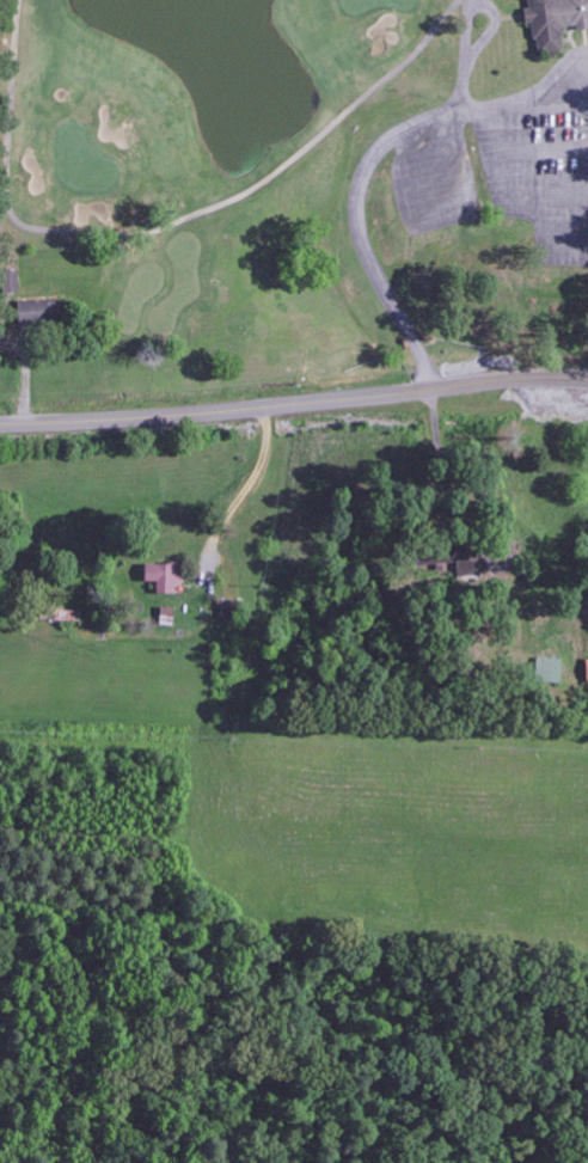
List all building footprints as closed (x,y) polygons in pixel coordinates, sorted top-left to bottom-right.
[(587,28),(587,0),(533,0),(534,10),(528,11),(529,25),(537,24),(539,52),(566,50),(565,29),(587,28)] [(62,300),(19,301),(20,324),(63,323),(62,300)] [(461,580),(482,580),(482,551),(461,551),(461,580)] [(177,595),(178,585),(185,585),(185,565),(149,564),(148,583),(160,584),(160,594),(177,595)] [(242,603),(223,604),(224,620),(242,620),(242,603)] [(565,659),(539,660),(540,681),(566,680),(565,659)]
